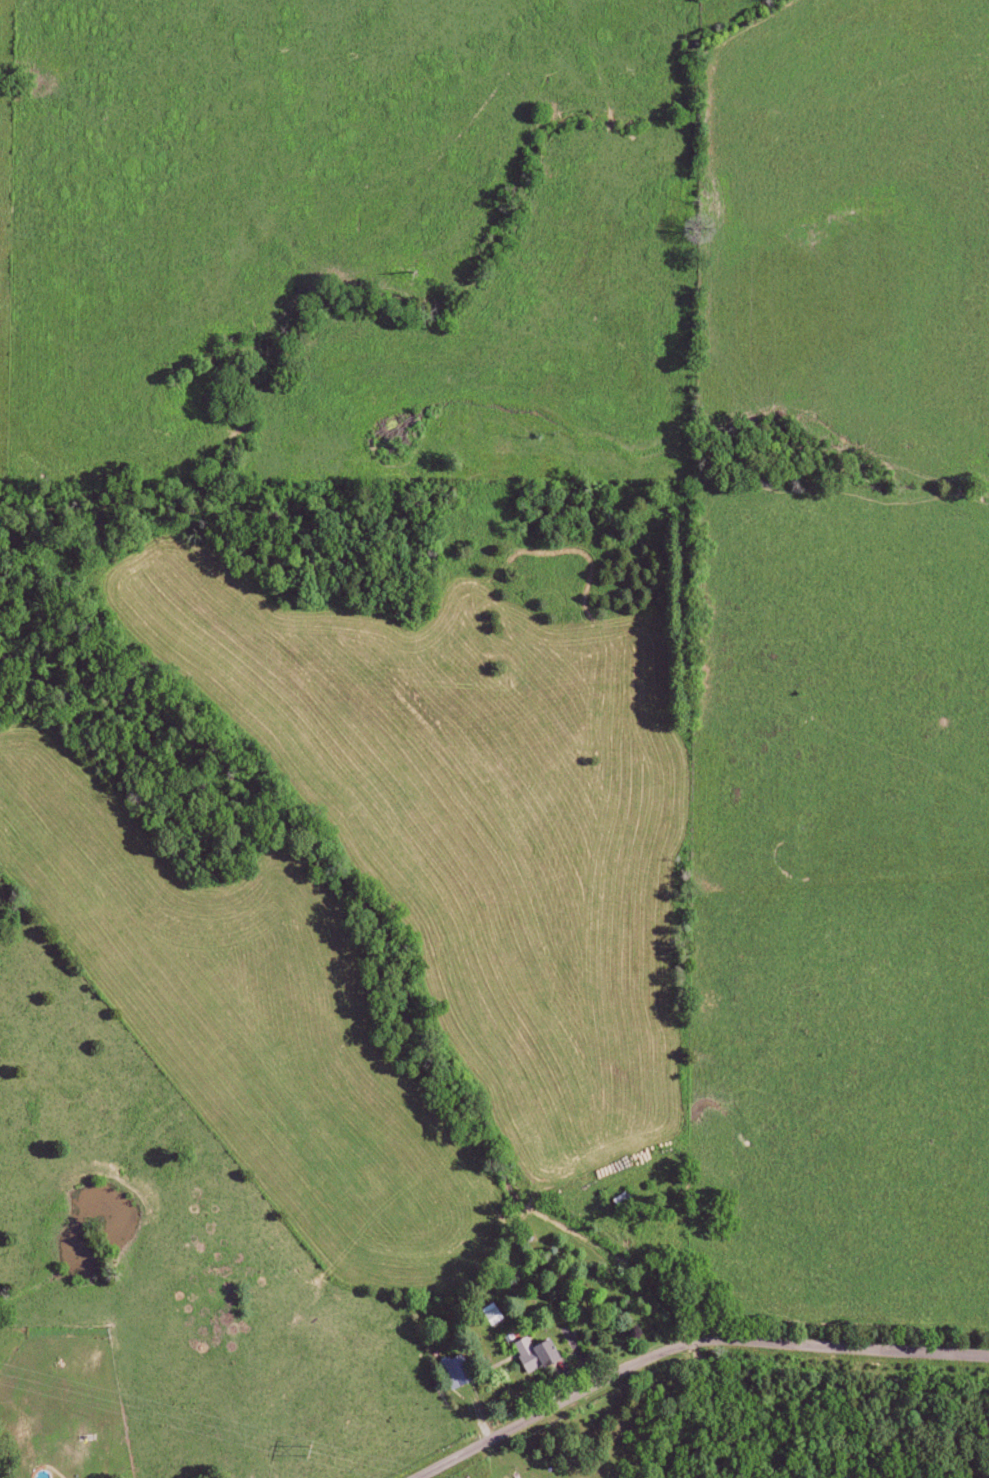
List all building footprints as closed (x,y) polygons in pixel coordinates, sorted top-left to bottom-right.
[(555,1338),(538,1346),(533,1335),(518,1342),(533,1373),(565,1358),(555,1338)] [(457,1388),(476,1380),(464,1353),(445,1362),(457,1388)]
